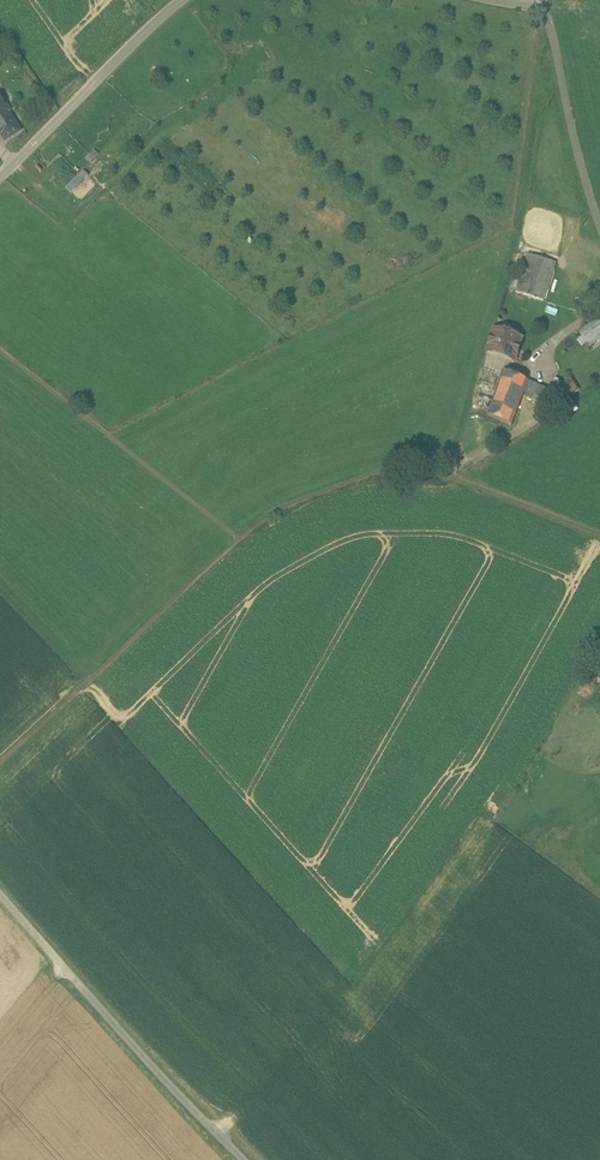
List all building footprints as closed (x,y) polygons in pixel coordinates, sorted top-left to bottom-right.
[(7,111),(9,110),(0,96),(0,116),(7,111)] [(0,116),(0,132),(5,140),(20,130),(7,111),(0,116)] [(87,159),(90,162),(99,153),(96,150),(87,159)] [(91,175),(83,169),(67,188),(75,195),(91,175)] [(556,262),(528,254),(516,291),(535,297),(535,298),(536,299),(536,298),(544,300),(543,299),(555,263),(556,262)] [(594,342),(599,338),(599,322),(598,320),(585,329),(594,342)] [(520,338),(495,329),(488,351),(514,360),(520,338)] [(571,379),(553,391),(503,370),(488,415),(511,424),(523,395),(553,408),(579,390),(571,379)]
